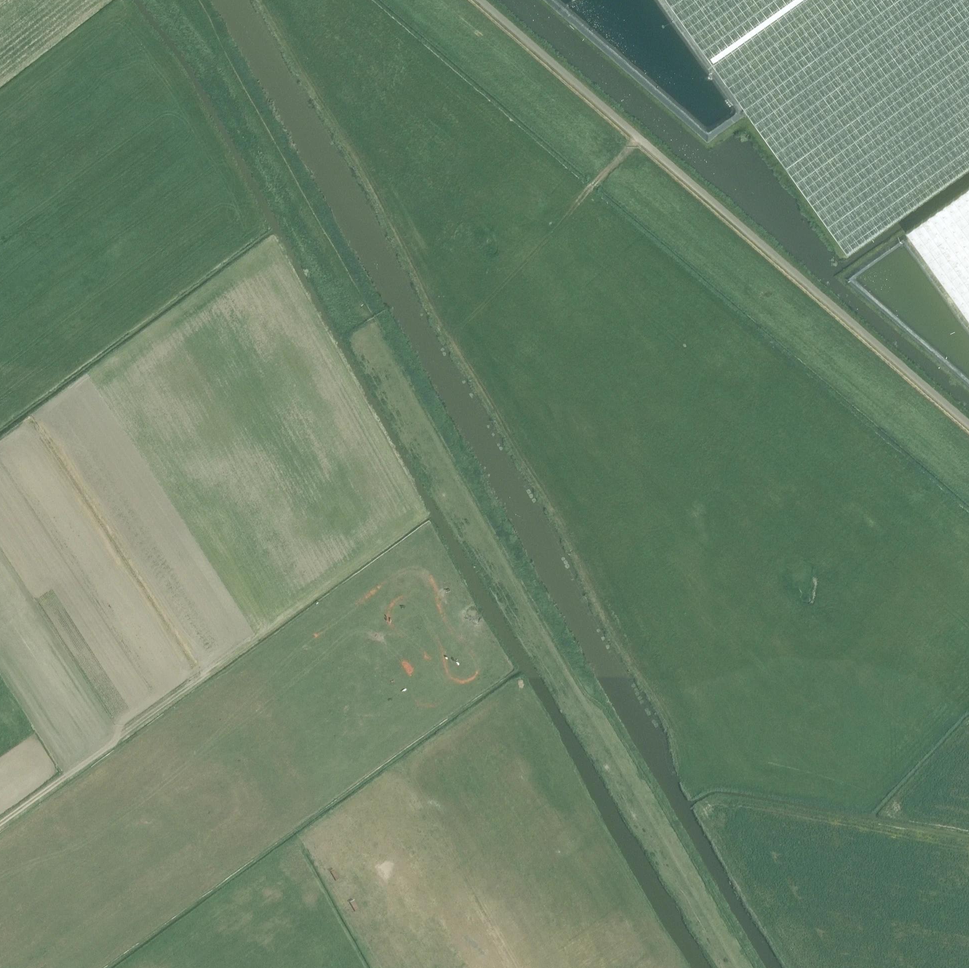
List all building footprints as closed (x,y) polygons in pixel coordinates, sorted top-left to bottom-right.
[(847,253),(968,166),(968,0),(667,0),(847,253)] [(907,231),(968,317),(968,187),(907,231)]
